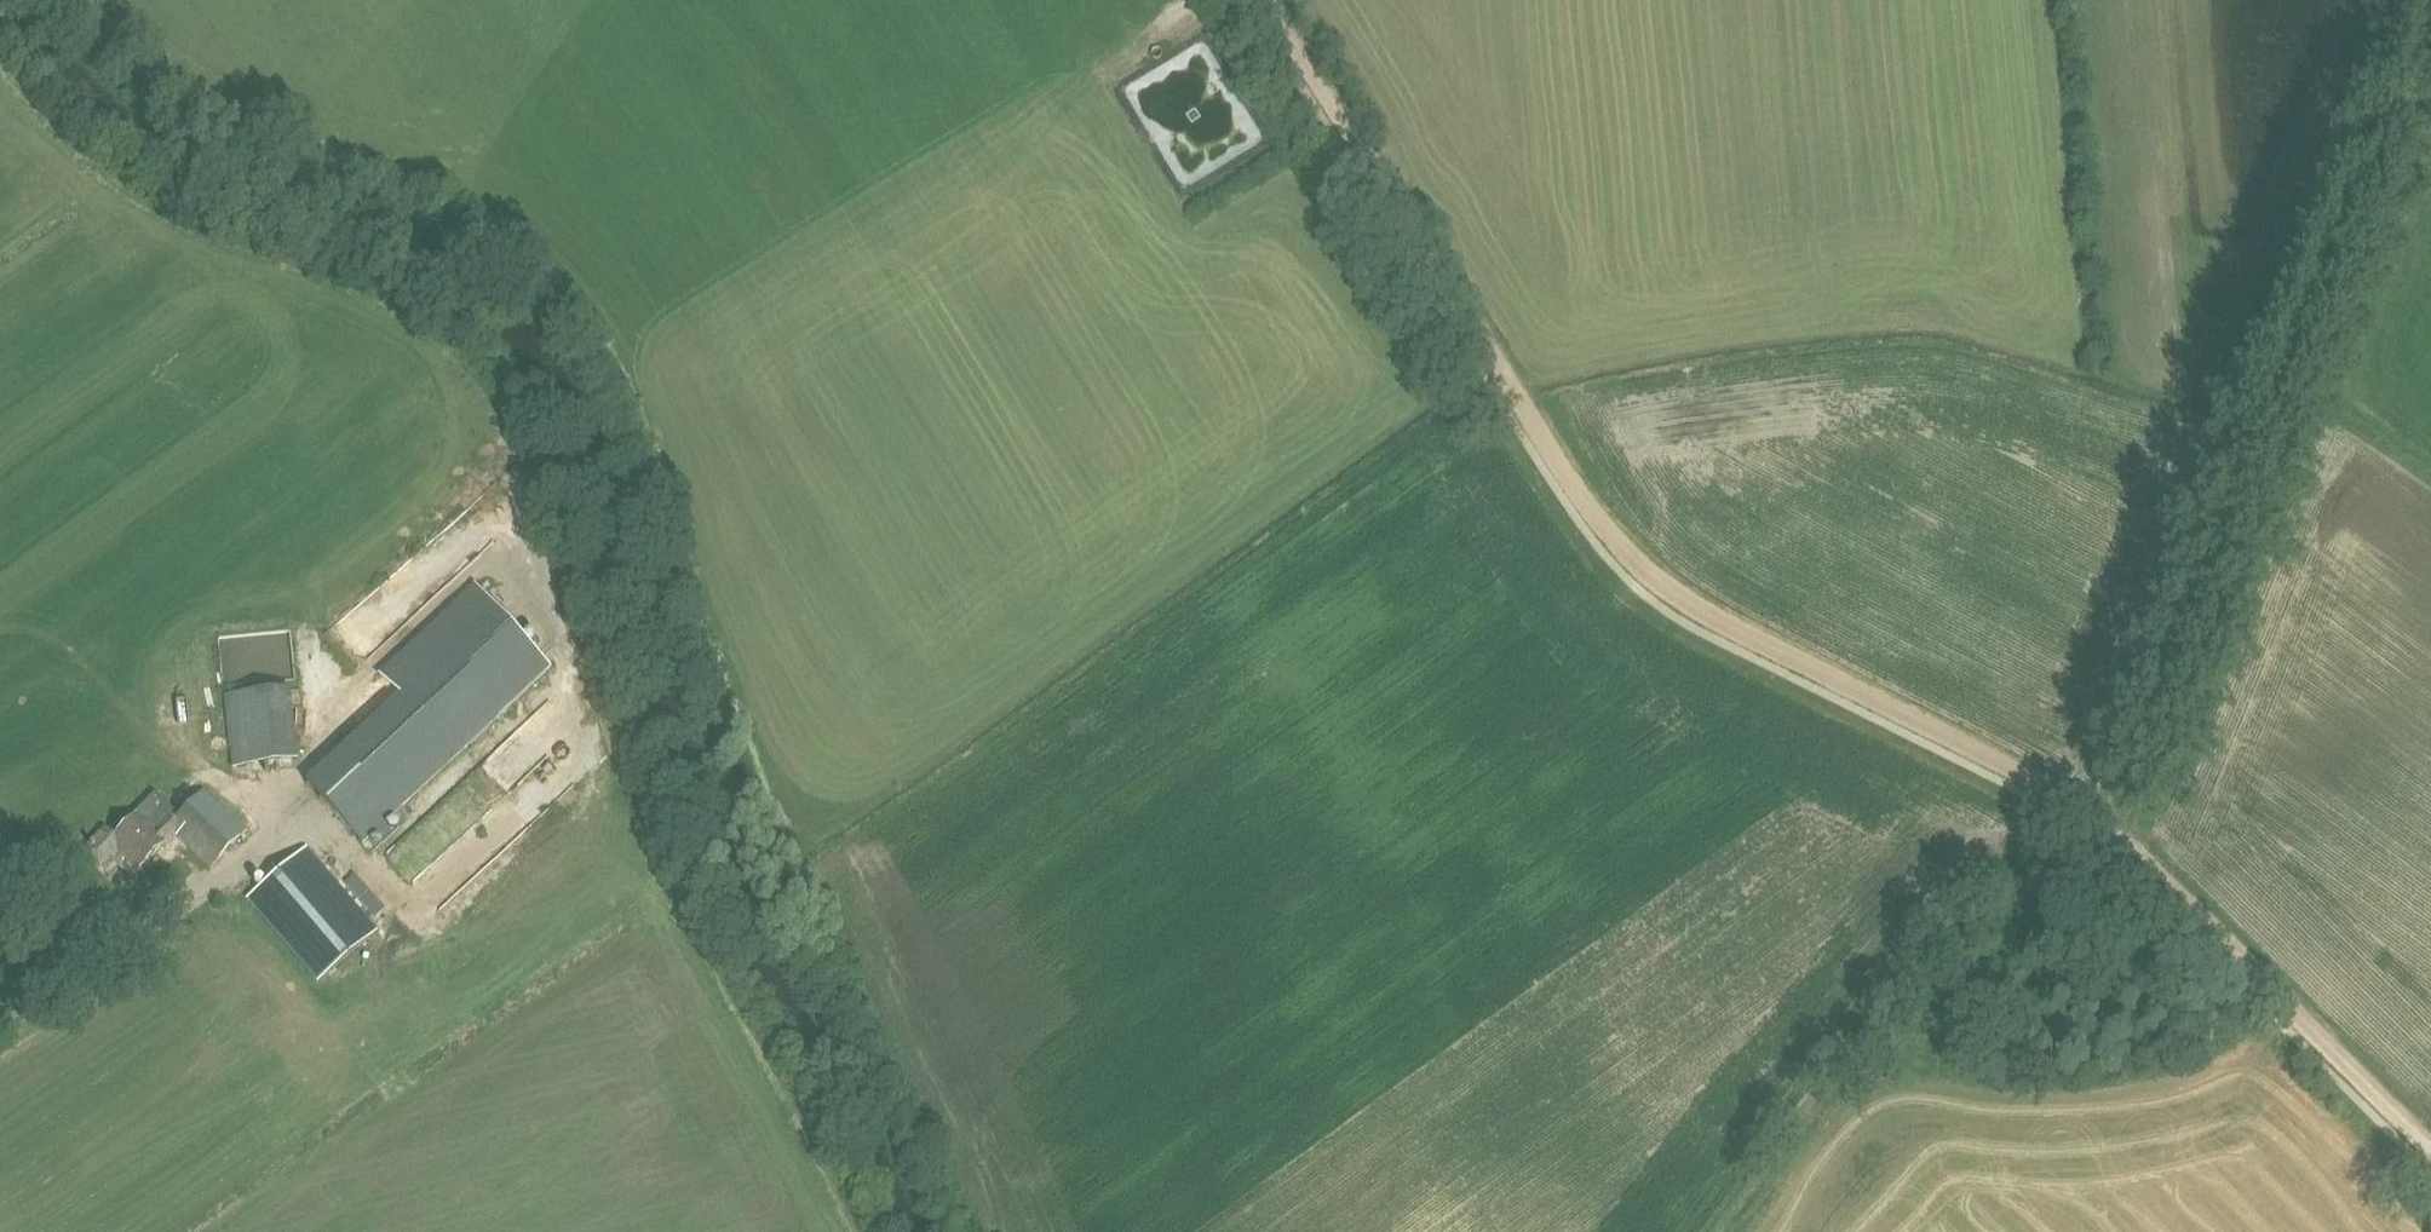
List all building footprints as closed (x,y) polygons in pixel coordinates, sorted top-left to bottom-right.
[(1276,146),(1221,45),(1138,90),(1193,191),(1276,146)] [(482,730),(549,668),(474,586),(424,633),(380,674),(402,698),(307,786),(362,846),(457,758),(455,755),(462,748),(482,730)] [(234,766),(295,759),(287,690),(226,698),(234,766)] [(246,832),(203,790),(177,817),(154,794),(135,813),(137,815),(115,837),(106,828),(84,851),(100,867),(117,850),(138,870),(165,843),(163,841),(172,832),(210,868),(246,832)] [(318,980),(375,931),(306,850),(249,899),(318,980)]
